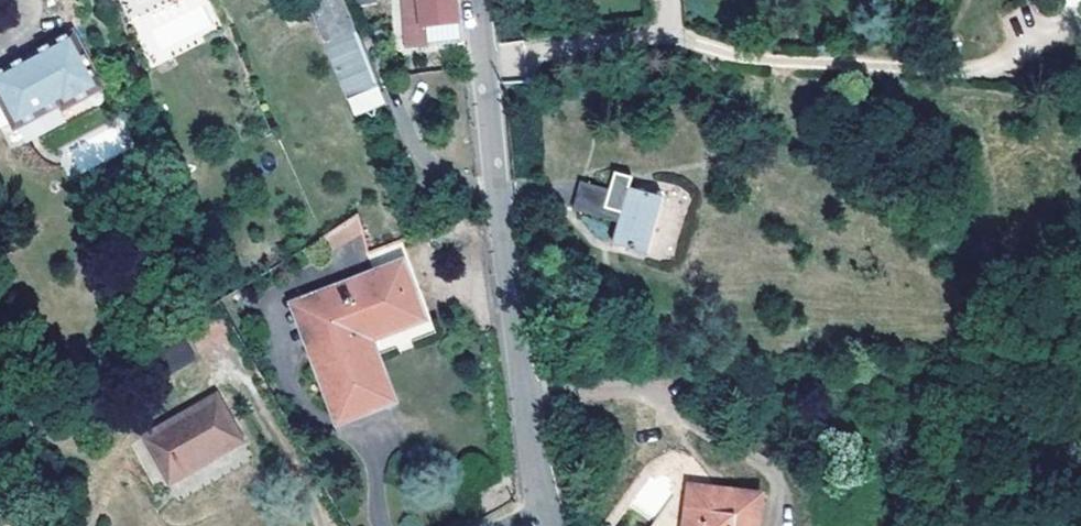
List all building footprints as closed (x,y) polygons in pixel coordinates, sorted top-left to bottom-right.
[(330,54),(361,40),(345,0),(309,0),(330,54)] [(400,31),(460,24),(457,0),(396,0),(400,31)] [(64,102),(98,85),(70,35),(0,73),(0,108),(10,125),(61,96),(64,102)] [(361,40),(330,54),(349,100),(380,87),(361,40)] [(118,121),(70,149),(79,167),(128,140),(118,121)] [(611,189),(580,180),(573,208),(617,221),(613,242),(647,251),(662,195),(627,186),(630,176),(615,172),(611,189)] [(329,251),(363,232),(359,213),(326,233),(329,251)] [(402,264),(386,270),(394,292),(410,286),(402,264)] [(392,399),(375,357),(368,339),(422,318),(410,286),(394,292),(386,270),(313,299),(327,335),(308,342),(338,420),(392,399)] [(327,335),(313,299),(294,306),(308,342),(327,335)] [(429,315),(422,318),(368,339),(375,357),(436,334),(429,315)] [(144,437),(169,482),(243,440),(217,396),(144,437)] [(737,490),(709,486),(709,490),(685,487),(680,525),(756,525),(760,497),(736,494),(737,490)]
